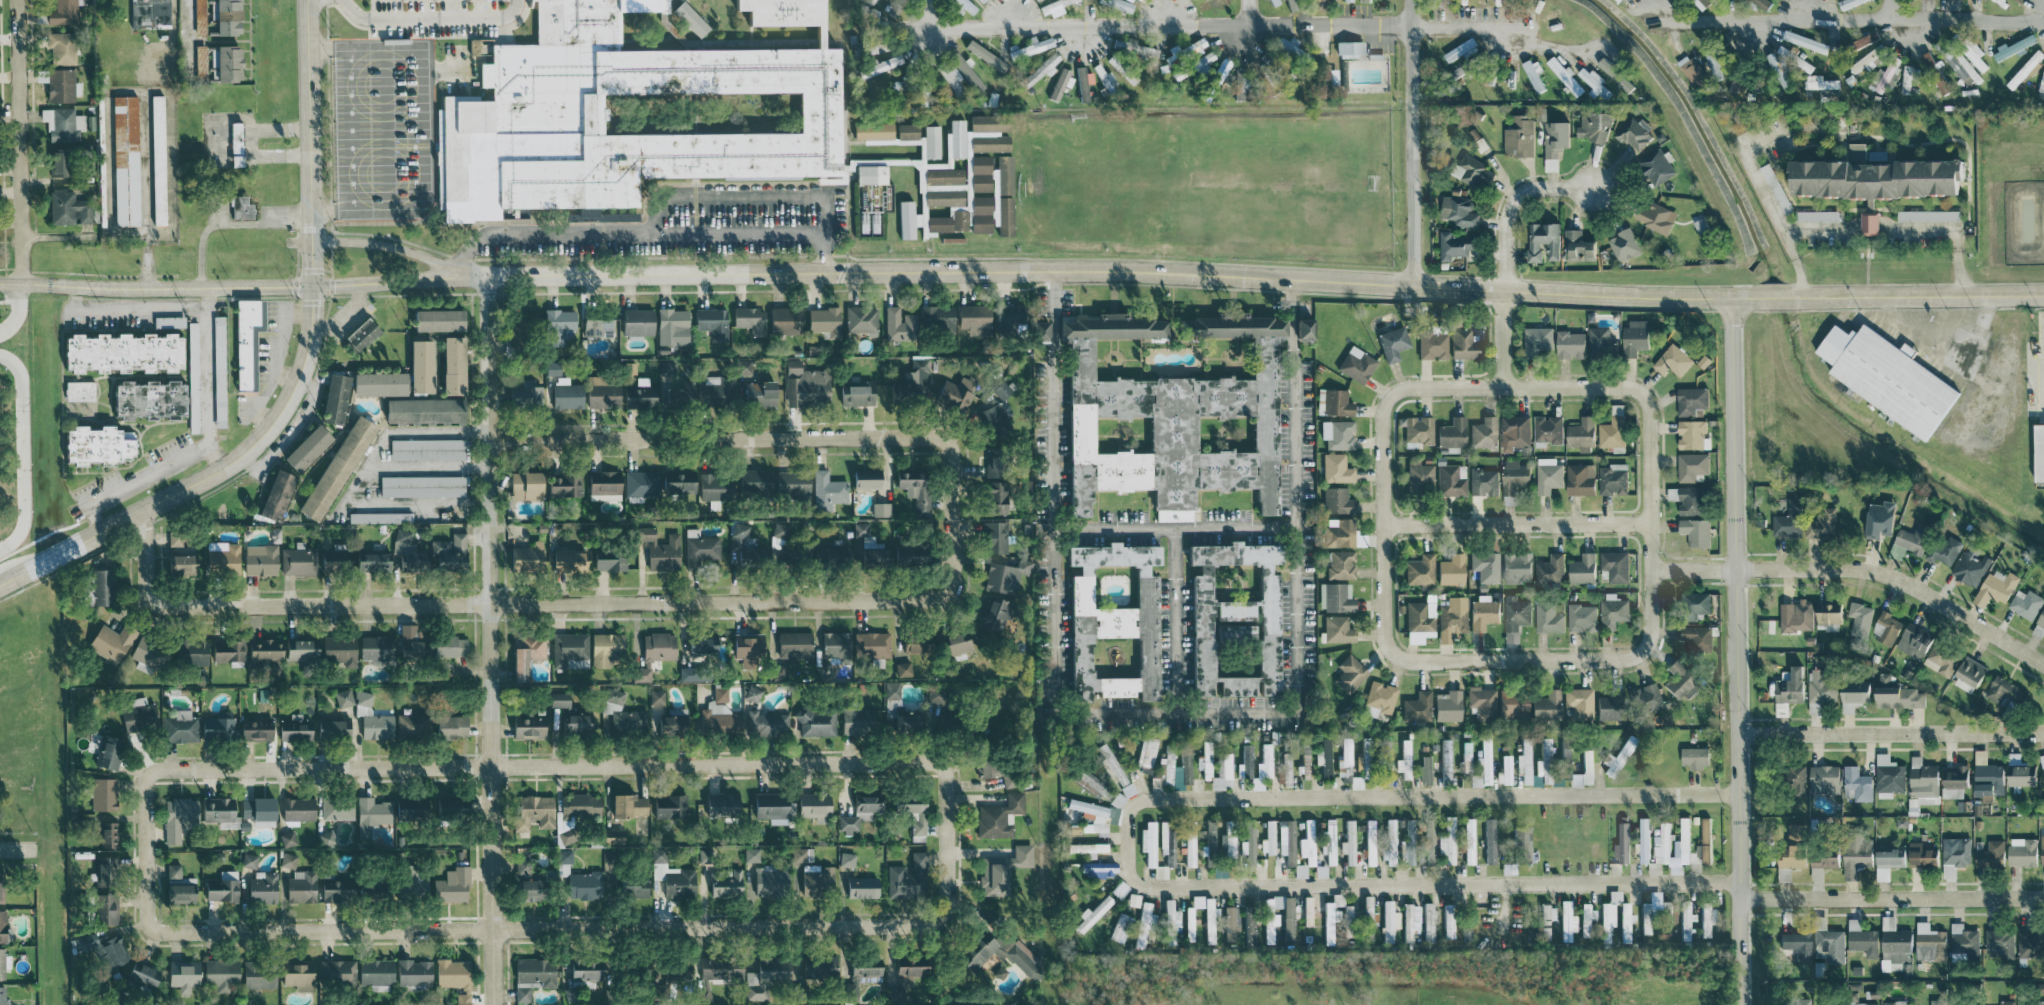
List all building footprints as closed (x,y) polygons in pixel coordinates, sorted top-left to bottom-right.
[(44,10),(43,24),(74,25),(74,0),(53,0),(52,11),(44,10)] [(203,0),(192,0),(192,35),(204,35),(203,0)] [(236,35),(235,0),(212,0),(213,36),(236,35)] [(735,8),(735,0),(824,0),(824,47),(839,47),(840,175),(637,177),(638,205),(499,206),(500,220),(443,221),(443,93),(493,93),(493,44),(537,42),(536,0),(668,0),(668,13),(620,13),(620,49),(816,46),(814,23),(749,24),(748,8),(735,8)] [(709,28),(683,0),(672,10),(699,38),(709,28)] [(976,9),(966,0),(951,0),(969,17),(976,9)] [(1040,16),(1054,11),(1084,0),(1052,0),(1036,6),(1040,16)] [(1121,0),(1097,0),(1096,2),(1127,13),(1131,3),(1121,0)] [(1688,0),(1702,10),(1708,0),(1688,0)] [(1765,11),(1771,1),(1768,0),(1748,0),(1765,11)] [(1839,9),(1867,0),(1836,0),(1839,9)] [(1878,37),(1875,30),(1848,42),(1852,50),(1878,37)] [(1780,40),(1826,52),(1828,42),(1783,31),(1780,40)] [(1991,51),(1995,61),(2036,42),(2031,32),(1991,51)] [(50,65),(75,65),(74,33),(45,33),(45,48),(49,48),(50,65)] [(1965,33),(1955,42),(1982,71),(1988,66),(1979,56),(1983,53),(1965,33)] [(1034,42),(1034,40),(1004,50),(1008,62),(1054,46),(1051,36),(1034,42)] [(1205,43),(1200,36),(1187,47),(1192,53),(1205,43)] [(1305,62),(1309,54),(1294,47),(1297,41),(1288,37),(1286,40),(1278,36),(1273,46),(1305,62)] [(1471,37),(1440,53),(1446,64),(1476,47),(1471,37)] [(1007,63),(966,40),(962,49),(1002,71),(1007,63)] [(1363,54),(1362,41),(1334,42),(1335,55),(1363,54)] [(211,83),(238,82),(238,47),(211,47),(211,83)] [(1138,55),(1161,58),(1161,49),(1139,47),(1138,55)] [(1963,81),(1969,75),(1976,84),(1982,79),(1956,47),(1944,57),(1963,81)] [(2043,54),(2035,47),(2006,85),(2014,92),(2043,54)] [(1765,54),(1780,88),(1789,84),(1774,50),(1765,54)] [(979,77),(964,64),(966,63),(953,51),(946,59),(972,84),(979,77)] [(1723,78),(1714,51),(1704,54),(1713,81),(1723,78)] [(1061,62),(1054,53),(1017,80),(1024,90),(1061,62)] [(1677,61),(1691,87),(1706,78),(1692,53),(1677,61)] [(1890,85),(1903,60),(1890,53),(1871,89),(1882,94),(1888,84),(1890,85)] [(1584,89),(1552,54),(1543,62),(1575,97),(1584,89)] [(858,78),(902,65),(899,55),(855,69),(858,78)] [(1596,62),(1625,94),(1634,86),(1604,55),(1596,62)] [(1546,88),(1539,73),(1542,72),(1535,57),(1522,64),(1535,93),(1546,88)] [(1169,72),(1174,82),(1205,67),(1201,58),(1169,72)] [(1217,85),(1230,63),(1221,58),(1208,80),(1217,85)] [(1336,70),(1327,69),(1327,64),(1316,64),(1316,79),(1327,79),(1327,85),(1336,85),(1336,70)] [(1913,65),(1902,64),(1901,93),(1912,94),(1913,65)] [(1076,67),(1077,102),(1086,101),(1085,66),(1076,67)] [(1046,97),(1055,102),(1070,71),(1061,67),(1046,97)] [(45,103),(73,103),(73,94),(76,94),(76,70),(34,70),(34,82),(45,82),(45,103)] [(1233,99),(1247,100),(1248,70),(1234,70),(1233,99)] [(1099,76),(1104,90),(1115,86),(1110,72),(1099,76)] [(1818,88),(1819,99),(1839,99),(1839,79),(1822,79),(1821,74),(1804,74),(1804,89),(1818,88)] [(135,96),(111,97),(114,226),(138,226),(135,96)] [(161,96),(148,96),(151,226),(164,225),(161,96)] [(47,142),(80,141),(79,130),(85,130),(85,114),(74,115),(74,108),(38,109),(39,122),(46,122),(47,142)] [(1575,139),(1608,139),(1608,112),(1580,113),(1580,125),(1575,125),(1575,139)] [(1502,127),(1503,152),(1512,152),(1512,156),(1532,155),(1531,114),(1510,115),(1511,127),(1502,127)] [(944,158),(968,158),(968,192),(988,192),(988,153),(1007,153),(1006,136),(998,136),(998,132),(1006,131),(1006,115),(965,115),(965,120),(949,120),(949,133),(944,133),(944,158)] [(1640,150),(1652,132),(1627,116),(1615,135),(1640,150)] [(1567,121),(1543,122),(1543,171),(1557,171),(1557,147),(1567,147),(1567,121)] [(240,122),(227,123),(228,167),(240,167),(240,122)] [(891,124),(852,124),(851,140),(890,140),(891,124)] [(916,124),(895,124),(895,140),(917,140),(916,124)] [(938,126),(922,126),(923,159),(939,159),(938,126)] [(1864,142),(1847,142),(1846,160),(1863,161),(1864,142)] [(1636,159),(1650,186),(1674,173),(1660,147),(1636,159)] [(47,176),(66,176),(67,151),(48,150),(47,176)] [(1463,153),(1457,163),(1454,161),(1448,171),(1483,190),(1494,170),(1463,153)] [(995,156),(995,170),(990,170),(990,188),(995,188),(996,195),(1011,195),(1010,156),(995,156)] [(1786,159),(1786,193),(1957,193),(1957,159),(1786,159)] [(1759,166),(1784,214),(1793,209),(1768,161),(1759,166)] [(853,185),(887,184),(886,165),(853,166),(853,185)] [(961,168),(922,169),(922,185),(961,184),(961,168)] [(48,224),(75,224),(75,223),(91,223),(90,201),(73,201),(72,189),(48,189),(48,224)] [(925,231),(964,231),(964,191),(922,191),(922,206),(947,206),(947,217),(925,217),(925,231)] [(1475,227),(1477,213),(1470,212),(1472,198),(1441,194),(1438,216),(1453,218),(1452,224),(1475,227)] [(247,196),(230,196),(229,219),(252,220),(252,205),(247,205),(247,196)] [(989,232),(988,196),(968,197),(969,233),(989,232)] [(1011,198),(996,198),(996,236),(1011,237),(1011,198)] [(898,239),(912,239),(912,226),(919,226),(918,214),(912,214),(912,201),(897,201),(898,239)] [(1632,219),(1666,234),(1676,212),(1651,201),(1647,208),(1639,204),(1632,219)] [(1958,210),(1896,209),(1895,219),(1958,220),(1958,210)] [(1795,220),(1837,221),(1837,210),(1795,210),(1795,220)] [(1876,233),(1876,212),(1859,212),(1859,234),(1876,233)] [(1527,222),(1527,261),(1540,261),(1540,242),(1545,242),(1545,259),(1558,259),(1558,222),(1527,222)] [(1580,228),(1564,228),(1565,260),(1592,259),(1592,239),(1581,239),(1580,228)] [(1639,254),(1632,228),(1607,234),(1614,260),(1639,254)] [(1467,255),(1467,249),(1475,248),(1475,234),(1450,235),(1450,229),(1438,229),(1439,261),(1450,260),(1450,255),(1467,255)] [(234,391),(252,391),(251,330),(260,330),(260,299),(233,299),(234,391)] [(884,340),(916,339),(915,313),(899,314),(899,305),(884,306),(884,340)] [(996,305),(995,327),(1022,328),(1023,306),(996,305)] [(767,333),(799,334),(800,307),(768,306),(767,333)] [(844,331),(875,332),(876,307),(845,306),(844,331)] [(952,306),(919,306),(919,331),(952,332),(952,306)] [(956,327),(966,327),(966,335),(986,336),(987,307),(957,306),(956,327)] [(731,308),(731,326),(748,326),(748,336),(763,336),(763,307),(731,308)] [(822,338),(838,338),(837,307),(807,308),(808,331),(821,331),(822,338)] [(650,308),(619,309),(620,335),(651,334),(650,308)] [(656,344),(686,345),(686,309),(656,308),(656,344)] [(724,308),(693,309),(693,330),(709,329),(709,342),(725,341),(724,308)] [(410,309),(409,330),(459,330),(459,309),(410,309)] [(542,310),(543,346),(561,345),(561,330),(573,329),(572,309),(542,310)] [(610,312),(579,314),(580,336),(611,335),(610,312)] [(223,315),(212,315),(213,427),(224,426),(223,315)] [(1057,318),(1057,338),(1066,338),(1066,517),(1089,517),(1089,490),(1151,489),(1151,509),(1191,509),(1191,488),(1254,488),(1254,514),(1273,514),(1272,340),(1282,340),(1282,317),(1244,317),(1244,315),(1176,315),(1176,336),(1248,336),(1248,379),(1229,379),(1229,377),(1089,378),(1089,337),(1161,337),(1161,315),(1094,315),(1094,318),(1057,318)] [(184,316),(167,316),(167,318),(152,318),(152,327),(184,327),(184,316)] [(378,330),(363,316),(341,340),(355,353),(378,330)] [(1294,339),(1309,339),(1309,317),(1293,318),(1294,339)] [(1621,356),(1635,356),(1635,349),(1647,348),(1646,319),(1627,319),(1628,325),(1620,325),(1621,356)] [(1029,340),(1046,340),(1045,320),(1029,320),(1029,340)] [(1959,390),(1910,358),(1916,349),(1903,341),(1899,347),(1861,322),(1853,334),(1833,321),(1813,351),(1832,363),(1825,373),(1927,439),(1959,390)] [(197,322),(186,322),(187,391),(198,391),(197,322)] [(1377,332),(1383,363),(1398,360),(1395,350),(1408,347),(1403,326),(1377,332)] [(1417,331),(1417,358),(1435,358),(1445,358),(1445,331),(1436,331),(1436,326),(1430,326),(1430,330),(1417,331)] [(1524,326),(1523,352),(1550,353),(1551,327),(1524,326)] [(1608,339),(1608,327),(1588,326),(1587,353),(1614,353),(1614,339),(1608,339)] [(1449,328),(1450,359),(1475,358),(1475,342),(1470,342),(1469,327),(1449,328)] [(1583,330),(1555,330),(1554,356),(1582,357),(1583,330)] [(178,333),(149,334),(149,332),(136,332),(136,336),(125,336),(125,334),(103,334),(103,332),(89,333),(89,336),(78,337),(78,334),(59,335),(60,369),(90,368),(90,372),(126,371),(125,368),(159,367),(159,370),(179,370),(178,333)] [(439,394),(460,393),(460,336),(439,336),(439,394)] [(407,339),(405,391),(427,392),(429,340),(407,339)] [(1678,376),(1692,360),(1671,341),(1651,364),(1661,374),(1667,367),(1678,376)] [(1375,357),(1347,345),(1336,371),(1363,383),(1375,357)] [(826,404),(826,369),(799,370),(799,359),(785,359),(785,405),(826,404)] [(659,388),(673,389),(674,361),(660,360),(659,388)] [(634,362),(623,362),(623,374),(634,373),(634,362)] [(919,394),(919,383),(928,384),(929,370),(900,369),(899,393),(919,394)] [(350,395),(401,394),(401,371),(349,373),(350,395)] [(317,421),(338,424),(345,375),(325,372),(317,421)] [(702,376),(702,384),(695,384),(696,403),(731,402),(730,375),(702,376)] [(568,377),(551,376),(551,407),(579,408),(580,384),(567,384),(568,377)] [(585,408),(617,407),(616,376),(584,377),(585,408)] [(533,379),(520,378),(519,407),(539,408),(540,385),(532,385),(533,379)] [(673,391),(673,403),(692,403),(692,378),(678,378),(678,391),(673,391)] [(1010,392),(1002,378),(989,386),(998,400),(1010,392)] [(837,406),(872,405),(871,380),(863,381),(863,384),(837,385),(837,406)] [(960,411),(966,387),(939,380),(933,404),(960,411)] [(94,381),(63,381),(63,400),(94,401),(94,381)] [(181,381),(162,381),(140,381),(140,383),(128,383),(128,381),(109,381),(109,418),(128,418),(128,417),(152,417),(181,417),(181,381)] [(772,381),(742,381),(742,407),(773,406),(772,381)] [(648,408),(649,386),(635,386),(622,386),(621,407),(648,408)] [(1675,415),(1693,415),(1693,407),(1706,407),(1707,387),(1676,387),(1675,415)] [(1351,415),(1352,402),(1345,401),(1345,389),(1316,388),(1315,414),(1351,415)] [(381,398),(381,422),(459,422),(459,398),(381,398)] [(974,413),(988,437),(1007,426),(994,402),(974,413)] [(314,522),(372,425),(352,413),(294,511),(314,522)] [(1544,415),(1544,414),(1532,415),(1533,442),(1561,441),(1561,415),(1544,415)] [(1565,424),(1565,445),(1593,445),(1592,414),(1579,414),(1579,424),(1565,424)] [(1463,415),(1450,415),(1450,424),(1435,425),(1435,446),(1464,446),(1463,415)] [(1495,415),(1481,415),(1481,423),(1469,424),(1470,447),(1496,447),(1495,415)] [(1528,415),(1500,415),(1501,444),(1529,444),(1528,415)] [(1432,416),(1417,416),(1417,417),(1395,417),(1395,425),(1404,425),(1404,448),(1415,448),(1415,443),(1432,443),(1432,416)] [(1704,420),(1677,420),(1677,449),(1704,448),(1704,420)] [(1353,422),(1321,421),(1321,439),(1325,439),(1325,448),(1353,449),(1353,422)] [(1598,421),(1597,445),(1623,446),(1623,422),(1598,421)] [(2032,481),(2043,481),(2043,422),(2031,422),(2032,481)] [(278,456),(293,472),(329,438),(315,423),(278,456)] [(132,463),(134,435),(110,434),(111,425),(94,424),(94,429),(82,428),(83,427),(61,426),(60,463),(82,464),(82,461),(132,463)] [(388,459),(462,459),(462,439),(388,439),(388,459)] [(985,453),(984,477),(996,477),(997,453),(985,453)] [(1322,482),(1353,482),(1353,467),(1344,467),(1344,453),(1321,453),(1322,482)] [(1707,453),(1676,453),(1677,482),(1695,482),(1695,473),(1708,473),(1707,453)] [(1527,486),(1528,464),(1517,463),(1518,459),(1502,458),(1500,504),(1512,504),(1512,486),(1527,486)] [(1536,494),(1562,493),(1561,463),(1535,463),(1536,494)] [(1593,494),(1592,463),(1565,464),(1566,494),(1593,494)] [(1626,495),(1626,463),(1615,463),(1615,470),(1598,469),(1598,494),(1614,494),(1626,495)] [(1431,464),(1406,464),(1406,490),(1432,490),(1431,464)] [(1436,465),(1436,495),(1464,495),(1464,465),(1436,465)] [(274,521),(292,476),(272,468),(254,513),(274,521)] [(845,480),(826,480),(826,468),(811,469),(812,510),(829,510),(829,502),(850,502),(850,491),(845,491),(845,480)] [(880,488),(880,468),(849,469),(850,489),(880,488)] [(1496,494),(1497,469),(1469,468),(1468,494),(1496,494)] [(738,469),(737,492),(769,492),(769,470),(738,469)] [(807,497),(808,471),(774,469),(774,496),(807,497)] [(926,516),(925,469),(892,470),(893,488),(904,488),(904,497),(913,497),(913,516),(926,516)] [(618,471),(586,470),(585,500),(618,500),(618,471)] [(624,471),(624,495),(691,493),(691,470),(658,471),(658,470),(624,471)] [(532,492),(536,492),(536,471),(508,472),(509,501),(532,500),(532,492)] [(698,500),(708,500),(708,510),(718,510),(718,500),(731,500),(730,472),(698,473),(698,500)] [(580,473),(544,474),(545,497),(580,496),(580,473)] [(379,496),(463,497),(463,476),(379,475),(379,496)] [(984,514),(1004,514),(1003,480),(983,480),(984,514)] [(1322,513),(1352,513),(1352,499),(1345,499),(1345,486),(1321,487),(1322,513)] [(1678,514),(1699,514),(1700,487),(1666,486),(1666,499),(1678,500),(1678,514)] [(1786,514),(1771,514),(1771,535),(1799,536),(1800,513),(1798,513),(1798,497),(1787,497),(1786,514)] [(1862,536),(1878,538),(1879,533),(1889,534),(1894,501),(1881,499),(1881,504),(1867,502),(1862,536)] [(889,516),(889,503),(871,503),(871,516),(889,516)] [(1804,537),(1835,537),(1835,508),(1815,508),(1815,519),(1804,519),(1804,537)] [(347,512),(347,522),(410,523),(410,513),(347,512)] [(1323,547),(1352,546),(1351,518),(1323,518),(1323,547)] [(1687,547),(1709,546),(1708,518),(1677,519),(1677,532),(1686,532),(1687,547)] [(982,552),(1005,553),(1005,521),(982,521),(982,552)] [(1928,525),(1916,521),(1913,532),(1897,527),(1891,544),(1919,553),(1928,525)] [(852,536),(867,536),(867,522),(852,522),(852,536)] [(729,552),(733,551),(733,562),(764,561),(764,544),(743,545),(742,523),(728,523),(729,552)] [(653,527),(636,526),(636,541),(646,541),(645,569),(678,569),(678,533),(666,533),(666,543),(653,543),(653,527)] [(685,566),(699,566),(699,561),(718,560),(718,536),(699,537),(698,528),(684,528),(685,566)] [(409,531),(393,530),(392,569),(421,570),(422,552),(413,551),(414,544),(409,543),(409,531)] [(464,533),(449,533),(449,540),(429,540),(429,553),(432,553),(432,570),(464,569),(464,533)] [(181,545),(180,534),(166,534),(166,545),(181,545)] [(1944,541),(1934,537),(1925,558),(1933,561),(1934,558),(1950,565),(1961,540),(1947,534),(1944,541)] [(530,547),(508,546),(507,567),(539,568),(540,541),(530,540),(530,547)] [(848,545),(840,544),(840,541),(813,540),(812,562),(847,563),(848,545)] [(1068,701),(1087,701),(1087,690),(1095,690),(1095,696),(1134,696),(1134,700),(1155,699),(1154,575),(1145,575),(1145,565),(1159,565),(1159,545),(1116,545),(1116,540),(1103,540),(1103,545),(1063,545),(1063,565),(1076,565),(1076,574),(1067,574),(1068,701)] [(1277,695),(1275,573),(1268,574),(1268,563),(1277,563),(1277,544),(1237,545),(1237,540),(1225,540),(1225,544),(1185,545),(1185,564),(1195,564),(1196,574),(1188,574),(1189,696),(1208,695),(1208,681),(1217,680),(1217,696),(1255,695),(1277,695)] [(205,542),(204,573),(237,573),(238,542),(205,542)] [(923,544),(891,543),(891,563),(922,564),(923,544)] [(241,545),(242,575),(275,574),(274,544),(241,545)] [(1974,587),(1990,560),(1979,554),(1979,553),(1965,545),(1949,573),(1974,587)] [(624,570),(624,547),(591,546),(591,569),(624,570)] [(279,574),(314,575),(315,549),(280,548),(279,574)] [(349,549),(326,550),(327,569),(350,568),(349,549)] [(1900,559),(1902,552),(1891,549),(1890,556),(1900,559)] [(550,574),(582,572),(581,550),(549,551),(550,574)] [(1626,550),(1598,551),(1598,569),(1607,569),(1607,582),(1627,582),(1626,550)] [(1353,551),(1326,551),(1326,579),(1352,579),(1352,561),(1353,561),(1353,551)] [(1535,560),(1534,581),(1562,581),(1562,552),(1548,551),(1548,561),(1535,560)] [(1567,583),(1593,582),(1593,551),(1580,551),(1580,560),(1567,560),(1567,583)] [(1462,552),(1449,553),(1449,560),(1436,560),(1436,584),(1463,584),(1462,552)] [(1470,552),(1471,582),(1497,581),(1496,552),(1470,552)] [(384,553),(352,553),(352,570),(384,570),(384,553)] [(1405,584),(1433,584),(1433,553),(1419,553),(1419,560),(1405,560),(1405,584)] [(1501,581),(1530,582),(1530,553),(1502,553),(1501,581)] [(166,554),(166,570),(178,570),(178,574),(194,574),(194,554),(166,554)] [(982,589),(1013,595),(1018,573),(1028,575),(1031,560),(1018,558),(1016,567),(987,561),(982,589)] [(83,605),(108,606),(109,569),(84,568),(83,605)] [(1978,589),(2006,602),(2018,575),(2007,570),(2004,575),(1988,568),(1978,589)] [(1353,611),(1353,597),(1349,597),(1349,583),(1318,583),(1318,611),(1353,611)] [(2025,593),(2017,588),(2006,607),(2031,620),(2043,598),(2027,589),(2025,593)] [(1614,592),(1599,592),(1600,630),(1613,630),(1613,621),(1627,620),(1627,599),(1615,599),(1614,592)] [(1708,592),(1677,592),(1678,620),(1695,620),(1695,612),(1708,612),(1708,592)] [(1498,622),(1497,601),(1489,601),(1489,594),(1476,595),(1477,600),(1469,601),(1470,632),(1484,631),(1483,623),(1498,622)] [(1517,643),(1517,623),(1529,624),(1529,600),(1515,599),(1515,594),(1504,594),(1503,642),(1517,643)] [(982,614),(975,612),(970,629),(997,636),(1006,601),(987,596),(982,614)] [(1778,603),(1779,630),(1812,630),(1811,598),(1797,599),(1797,602),(1778,603)] [(1465,632),(1466,600),(1438,599),(1437,643),(1447,643),(1447,636),(1456,636),(1456,632),(1465,632)] [(1421,643),(1421,636),(1434,636),(1433,601),(1405,602),(1405,644),(1421,643)] [(1562,631),(1562,601),(1534,601),(1535,631),(1562,631)] [(1840,628),(1839,601),(1814,601),(1815,629),(1840,628)] [(1847,615),(1853,616),(1850,632),(1867,636),(1874,607),(1850,601),(1847,615)] [(1566,630),(1595,631),(1595,604),(1566,604),(1566,630)] [(2031,633),(2041,637),(2043,630),(2043,606),(2031,633)] [(1902,619),(1880,611),(1870,638),(1892,646),(1902,619)] [(1353,642),(1353,628),(1346,628),(1346,616),(1323,616),(1323,642),(1353,642)] [(1895,647),(1919,659),(1932,633),(1907,621),(1895,647)] [(116,634),(99,623),(85,645),(113,663),(132,634),(121,626),(116,634)] [(396,624),(397,659),(425,658),(424,640),(414,641),(413,624),(396,624)] [(1708,651),(1709,626),(1677,626),(1677,640),(1688,640),(1688,651),(1708,651)] [(969,654),(963,630),(935,637),(940,657),(951,654),(952,659),(969,654)] [(809,631),(776,632),(776,657),(785,657),(785,659),(810,658),(809,631)] [(820,657),(827,657),(827,661),(847,661),(846,632),(819,633),(820,657)] [(852,632),(853,657),(889,656),(888,632),(852,632)] [(587,633),(551,634),(551,669),(587,668),(587,633)] [(672,659),(671,633),(639,634),(640,660),(672,659)] [(590,668),(606,668),(606,653),(621,653),(621,634),(590,634),(590,668)] [(686,655),(716,654),(715,634),(706,634),(706,637),(685,637),(686,655)] [(900,652),(927,651),(926,634),(899,635),(900,652)] [(353,635),(320,636),(320,661),(342,661),(342,667),(354,666),(353,635)] [(358,661),(390,660),(389,635),(357,636),(358,661)] [(740,668),(751,668),(751,658),(760,658),(761,635),(731,635),(731,659),(740,659),(740,668)] [(429,656),(465,655),(464,636),(429,637),(429,656)] [(510,682),(523,682),(524,659),(544,660),(544,636),(510,636),(510,682)] [(145,665),(157,669),(164,646),(134,637),(128,658),(135,660),(133,668),(143,671),(145,665)] [(205,665),(206,640),(173,639),(172,664),(205,665)] [(268,657),(268,675),(279,675),(279,660),(278,660),(277,639),(210,640),(210,662),(229,661),(229,665),(242,665),(242,658),(268,657)] [(287,639),(287,648),(283,648),(282,660),(314,660),(314,640),(287,639)] [(1949,676),(1960,653),(1934,641),(1923,664),(1949,676)] [(1336,665),(1341,671),(1332,680),(1348,694),(1368,672),(1347,653),(1336,665)] [(1971,693),(1985,666),(1964,654),(1949,681),(1971,693)] [(1664,668),(1671,674),(1661,685),(1677,700),(1683,694),(1687,697),(1695,688),(1690,684),(1696,677),(1674,658),(1664,668)] [(896,677),(911,676),(909,661),(894,663),(896,677)] [(1774,716),(1787,716),(1787,701),(1800,701),(1800,664),(1788,664),(1788,679),(1769,679),(1769,693),(1774,693),(1774,716)] [(1836,701),(1835,678),(1820,678),(1820,667),(1807,668),(1807,702),(1836,701)] [(649,681),(648,668),(630,668),(631,682),(649,681)] [(679,681),(691,681),(691,668),(678,668),(679,681)] [(1924,707),(1924,689),(1898,689),(1898,681),(1890,681),(1889,672),(1878,672),(1878,685),(1872,685),(1873,707),(1924,707)] [(2027,691),(1995,674),(1983,695),(1997,703),(2002,695),(2020,704),(2027,691)] [(1839,713),(1853,712),(1853,705),(1868,704),(1868,679),(1839,680),(1839,713)] [(1397,687),(1381,683),(1381,682),(1370,680),(1363,711),(1389,717),(1397,687)] [(898,681),(883,681),(883,699),(898,699),(898,681)] [(1666,698),(1659,700),(1655,683),(1627,690),(1633,714),(1668,706),(1666,698)] [(924,702),(939,703),(940,687),(925,686),(924,702)] [(1467,687),(1467,707),(1475,707),(1475,718),(1494,718),(1495,688),(1467,687)] [(333,692),(336,708),(353,704),(349,688),(333,692)] [(725,688),(712,688),(711,702),(725,702),(725,688)] [(1545,698),(1531,698),(1530,719),(1558,720),(1559,689),(1545,688),(1545,698)] [(1591,688),(1563,689),(1563,706),(1572,706),(1572,722),(1592,721),(1591,688)] [(646,734),(646,711),(621,710),(621,690),(601,689),(601,713),(610,713),(609,734),(646,734)] [(1416,699),(1402,699),(1401,721),(1429,722),(1430,690),(1416,689),(1416,699)] [(1460,690),(1446,689),(1446,694),(1434,693),(1434,720),(1460,721),(1460,690)] [(662,690),(648,690),(648,704),(662,704),(662,690)] [(1498,714),(1526,715),(1526,692),(1499,691),(1498,714)] [(390,715),(371,715),(370,692),(354,692),(355,716),(359,715),(360,739),(391,739),(390,715)] [(547,708),(569,708),(569,693),(548,692),(547,708)] [(128,698),(130,707),(119,709),(122,731),(155,726),(151,703),(146,704),(144,696),(128,698)] [(1614,696),(1595,696),(1595,719),(1614,720),(1614,696)] [(738,713),(725,713),(725,702),(705,702),(704,709),(699,709),(698,734),(737,735),(738,713)] [(873,708),(839,709),(839,733),(873,733),(873,708)] [(229,717),(196,717),(196,716),(188,716),(188,709),(173,709),(173,716),(161,716),(161,741),(229,741),(229,717)] [(786,736),(786,714),(755,713),(755,709),(746,709),(745,735),(786,736)] [(797,736),(834,735),(833,711),(797,712),(797,736)] [(682,712),(666,713),(666,715),(654,715),(654,734),(683,734),(682,712)] [(276,719),(275,740),(308,741),(309,720),(300,720),(300,713),(288,713),(288,719),(276,719)] [(557,713),(556,731),(586,733),(587,715),(557,713)] [(917,714),(892,713),(891,731),(916,732),(917,714)] [(396,738),(424,739),(425,715),(396,714),(396,738)] [(509,715),(509,738),(542,737),(542,714),(509,715)] [(465,715),(430,716),(431,739),(466,737),(465,715)] [(268,716),(248,717),(248,722),(234,722),(235,740),(268,740),(268,716)] [(314,738),(346,739),(347,717),(337,716),(337,718),(314,718),(314,738)] [(1158,739),(1142,734),(1134,764),(1151,768),(1158,739)] [(1606,766),(1602,772),(1611,778),(1636,739),(1628,734),(1613,757),(1605,752),(1599,762),(1606,766)] [(1341,758),(1335,759),(1336,776),(1352,776),(1351,736),(1341,737),(1341,758)] [(93,767),(116,768),(118,738),(95,737),(93,767)] [(1321,776),(1329,776),(1329,738),(1315,738),(1315,765),(1321,765),(1321,776)] [(1470,774),(1470,786),(1492,785),(1490,738),(1480,738),(1480,749),(1476,749),(1477,774),(1470,774)] [(1410,739),(1400,739),(1400,759),(1394,759),(1395,772),(1400,772),(1401,779),(1411,779),(1410,739)] [(1440,781),(1451,781),(1451,739),(1440,739),(1440,781)] [(1521,785),(1541,785),(1540,774),(1532,775),(1531,739),(1521,739),(1521,754),(1516,754),(1517,774),(1521,774),(1521,785)] [(1125,782),(1106,740),(1095,745),(1101,757),(1098,759),(1108,779),(1113,776),(1118,786),(1125,782)] [(1231,788),(1231,766),(1223,766),(1223,757),(1216,756),(1215,776),(1211,776),(1212,741),(1201,740),(1200,757),(1195,757),(1195,769),(1201,769),(1200,780),(1209,780),(1209,788),(1231,788)] [(1471,742),(1462,742),(1462,761),(1456,761),(1457,772),(1472,772),(1471,742)] [(1272,777),(1271,743),(1259,743),(1260,762),(1254,763),(1255,777),(1272,777)] [(1252,744),(1240,744),(1240,777),(1251,777),(1252,744)] [(1581,785),(1581,773),(1569,773),(1568,745),(1561,745),(1561,772),(1551,772),(1551,786),(1562,786),(1561,779),(1569,779),(1570,785),(1581,785)] [(1188,746),(1179,746),(1179,765),(1173,765),(1173,748),(1162,748),(1162,784),(1170,784),(1170,789),(1181,790),(1181,784),(1188,784),(1188,746)] [(1680,766),(1707,766),(1706,746),(1679,747),(1680,766)] [(1582,783),(1592,783),(1592,749),(1581,749),(1582,783)] [(1986,749),(1973,749),(1973,795),(1982,796),(1982,801),(1992,801),(1992,794),(2002,794),(2002,763),(1986,763),(1986,749)] [(1875,798),(1891,798),(1892,790),(1904,790),(1905,763),(1889,763),(1889,752),(1875,752),(1875,798)] [(2020,752),(2006,752),(2007,785),(2035,784),(2034,762),(2020,763),(2020,752)] [(974,757),(977,778),(1003,773),(1000,753),(974,757)] [(1291,786),(1290,755),(1280,755),(1282,786),(1291,786)] [(1430,755),(1420,755),(1421,785),(1431,785),(1430,755)] [(1512,755),(1502,755),(1502,772),(1496,772),(1496,783),(1511,784),(1512,755)] [(1937,764),(1921,764),(1921,755),(1908,755),(1909,804),(1938,804),(1937,764)] [(1804,765),(1784,765),(1784,794),(1804,795),(1804,765)] [(1857,765),(1842,765),(1842,796),(1852,796),(1852,801),(1871,800),(1871,774),(1857,774),(1857,765)] [(1965,798),(1966,766),(1942,765),(1941,797),(1965,798)] [(1104,801),(1112,790),(1080,768),(1072,778),(1104,801)] [(1362,790),(1363,777),(1350,777),(1350,789),(1362,790)] [(90,788),(90,810),(114,810),(115,778),(83,778),(83,787),(90,788)] [(1136,792),(1129,781),(1118,788),(1125,799),(1136,792)] [(1125,797),(1115,791),(1109,803),(1119,808),(1125,797)] [(783,824),(784,793),(750,792),(750,818),(769,818),(769,824),(783,824)] [(1012,838),(1011,824),(1004,824),(1004,813),(1023,813),(1022,792),(1005,792),(1005,805),(975,805),(976,838),(1012,838)] [(609,794),(609,817),(626,817),(626,815),(645,815),(644,797),(633,797),(633,793),(609,794)] [(703,816),(734,816),(735,794),(703,793),(703,816)] [(794,816),(814,817),(814,821),(825,821),(826,793),(795,793),(794,816)] [(923,793),(892,793),(892,812),(910,812),(910,841),(923,841),(923,793)] [(685,795),(651,794),(651,818),(668,818),(668,822),(685,823),(685,795)] [(351,819),(352,796),(320,796),(319,819),(351,819)] [(355,839),(375,839),(375,822),(426,822),(426,797),(391,797),(391,801),(371,802),(371,796),(355,796),(355,839)] [(536,828),(550,828),(551,796),(516,796),(516,815),(512,814),(512,831),(527,832),(527,819),(536,819),(536,828)] [(879,796),(851,797),(852,812),(879,811),(879,796)] [(239,819),(269,820),(270,798),(239,797),(239,819)] [(312,820),(311,797),(280,798),(281,821),(312,820)] [(162,844),(180,844),(180,825),(195,826),(196,799),(163,798),(162,844)] [(231,798),(198,799),(198,823),(232,822),(231,798)] [(438,798),(437,815),(463,815),(463,798),(438,798)] [(1080,829),(1105,835),(1107,823),(1115,824),(1118,809),(1067,798),(1065,808),(1091,814),(1089,824),(1082,823),(1080,829)] [(1455,864),(1453,815),(1442,816),(1443,834),(1436,834),(1436,855),(1444,855),(1444,864),(1455,864)] [(837,833),(855,833),(856,816),(838,816),(837,833)] [(1689,816),(1680,816),(1680,843),(1676,843),(1676,855),(1680,855),(1680,863),(1690,863),(1689,816)] [(1638,862),(1648,862),(1649,817),(1639,817),(1638,862)] [(1709,864),(1709,817),(1701,817),(1701,844),(1696,844),(1696,856),(1701,856),(1701,864),(1709,864)] [(1335,864),(1334,818),(1323,819),(1323,830),(1319,830),(1320,854),(1324,854),(1325,865),(1335,864)] [(1433,861),(1432,818),(1423,819),(1424,861),(1433,861)] [(1464,864),(1473,864),(1472,818),(1463,818),(1464,864)] [(1492,818),(1483,818),(1483,864),(1493,864),(1492,818)] [(1284,867),(1294,866),(1293,819),(1283,820),(1284,867)] [(1303,838),(1296,838),(1296,854),(1312,854),(1312,819),(1302,819),(1303,838)] [(1345,866),(1375,865),(1374,842),(1364,842),(1364,851),(1354,851),(1353,819),(1343,819),(1344,841),(1338,841),(1339,853),(1344,853),(1345,866)] [(1374,819),(1364,819),(1364,831),(1374,831),(1374,819)] [(1382,857),(1394,857),(1394,819),(1382,819),(1382,857)] [(1275,820),(1264,820),(1263,854),(1274,855),(1275,820)] [(96,848),(115,847),(114,821),(88,822),(88,837),(95,837),(96,848)] [(1138,851),(1143,851),(1144,867),(1154,867),(1154,821),(1143,821),(1143,828),(1138,828),(1138,851)] [(1183,867),(1194,867),(1193,821),(1183,821),(1183,867)] [(1213,855),(1214,821),(1205,821),(1205,855),(1213,855)] [(1244,841),(1238,841),(1238,854),(1244,854),(1244,866),(1252,866),(1252,821),(1243,821),(1244,841)] [(1628,821),(1617,822),(1617,862),(1629,862),(1628,821)] [(1659,846),(1654,846),(1653,855),(1660,855),(1660,862),(1670,863),(1671,821),(1660,821),(1659,846)] [(1801,867),(1801,823),(1788,823),(1788,843),(1776,843),(1776,880),(1790,880),(1790,867),(1801,867)] [(1529,864),(1529,827),(1512,826),(1511,863),(1501,863),(1500,874),(1515,874),(1515,863),(1529,864)] [(1158,827),(1158,854),(1164,854),(1164,866),(1173,866),(1174,827),(1158,827)] [(621,829),(601,830),(601,846),(622,845),(621,829)] [(1204,839),(1204,830),(1194,830),(1194,838),(1204,839)] [(277,834),(279,848),(294,845),(292,831),(277,834)] [(1218,846),(1223,846),(1224,856),(1234,856),(1234,834),(1218,834),(1218,846)] [(1854,866),(1871,866),(1870,835),(1847,835),(1847,845),(1841,845),(1842,879),(1855,879),(1854,866)] [(1942,864),(1969,864),(1970,837),(1942,837),(1942,864)] [(2035,865),(2036,838),(2008,837),(2007,865),(2035,865)] [(1412,863),(1412,839),(1398,840),(1399,864),(1412,863)] [(2003,839),(1987,839),(1987,849),(1974,849),(1974,865),(2002,866),(2003,839)] [(1921,841),(1907,841),(1907,864),(1935,864),(1935,848),(1921,848),(1921,841)] [(1107,843),(1067,843),(1067,852),(1107,852),(1107,843)] [(979,857),(980,895),(1005,895),(1004,867),(1030,866),(1029,844),(1012,845),(1012,857),(979,857)] [(1811,867),(1837,866),(1837,846),(1810,846),(1811,867)] [(694,868),(666,868),(666,848),(652,848),(651,879),(661,880),(661,898),(693,898),(694,868)] [(758,848),(743,848),(743,862),(758,862),(758,848)] [(806,848),(791,848),(791,861),(805,862),(806,848)] [(1889,880),(1888,866),(1903,866),(1902,848),(1874,848),(1874,881),(1889,880)] [(599,870),(588,870),(588,874),(569,873),(569,850),(555,850),(555,876),(565,876),(565,898),(599,899),(599,870)] [(925,896),(924,851),(911,851),(911,873),(904,873),(904,865),(886,865),(887,897),(925,896)] [(838,866),(850,867),(851,852),(839,852),(838,866)] [(254,868),(255,855),(242,853),(240,867),(254,868)] [(114,856),(92,857),(92,869),(115,869),(114,856)] [(514,877),(528,876),(528,858),(514,859),(514,877)] [(1082,877),(1115,876),(1115,862),(1082,862),(1082,877)] [(1619,874),(1620,862),(1609,862),(1608,874),(1619,874)] [(179,879),(179,864),(164,864),(164,879),(179,879)] [(820,865),(800,864),(800,891),(831,892),(832,866),(820,866),(820,865)] [(1293,878),(1306,878),(1306,864),(1293,864),(1293,878)] [(398,865),(398,895),(421,895),(422,866),(398,865)] [(1313,866),(1314,878),(1326,878),(1326,865),(1313,866)] [(430,901),(464,902),(464,888),(467,888),(468,866),(453,866),(452,870),(444,870),(443,880),(431,879),(430,901)] [(1152,878),(1166,879),(1166,866),(1153,866),(1152,878)] [(785,868),(752,869),(753,894),(786,893),(785,868)] [(236,901),(236,870),(228,870),(228,879),(201,879),(202,901),(236,901)] [(313,902),(314,871),(292,871),(291,878),(284,878),(284,902),(313,902)] [(274,903),(275,872),(253,872),(253,879),(245,879),(245,902),(274,903)] [(708,895),(738,894),(737,872),(707,873),(708,895)] [(328,875),(318,874),(317,901),(347,902),(348,880),(328,880),(328,875)] [(877,877),(843,877),(843,898),(877,897),(877,877)] [(647,897),(647,878),(615,878),(616,897),(647,897)] [(536,901),(537,880),(514,880),(514,901),(536,901)] [(355,898),(387,899),(387,893),(374,892),(374,884),(355,883),(355,898)] [(163,885),(163,904),(194,903),(193,884),(163,885)] [(1620,890),(1608,891),(1608,902),(1600,903),(1601,938),(1610,938),(1610,926),(1614,926),(1613,903),(1620,903),(1620,890)] [(1322,902),(1323,944),(1334,944),(1333,920),(1339,920),(1339,907),(1341,907),(1341,893),(1330,894),(1331,901),(1322,902)] [(111,894),(89,894),(89,925),(112,925),(111,894)] [(1088,911),(1086,909),(1071,925),(1081,935),(1113,901),(1105,894),(1088,911)] [(1203,944),(1214,944),(1214,907),(1211,907),(1211,896),(1190,896),(1190,907),(1203,907),(1203,944)] [(1263,944),(1277,943),(1277,913),(1271,913),(1271,908),(1280,907),(1280,896),(1261,897),(1263,944)] [(1291,896),(1281,896),(1282,943),(1292,943),(1291,896)] [(1303,926),(1313,926),(1312,896),(1302,896),(1303,926)] [(1362,942),(1372,941),(1372,923),(1376,923),(1376,912),(1372,912),(1371,896),(1362,896),(1362,942)] [(1172,899),(1163,899),(1162,945),(1173,945),(1173,930),(1177,930),(1178,909),(1172,909),(1172,899)] [(1381,901),(1382,943),(1393,943),(1393,928),(1398,927),(1398,912),(1393,913),(1393,900),(1381,901)] [(1569,900),(1559,901),(1559,942),(1570,941),(1570,932),(1575,932),(1575,916),(1569,916),(1569,900)] [(1151,902),(1139,901),(1134,947),(1145,949),(1151,902)] [(1680,940),(1692,941),(1693,914),(1690,914),(1691,901),(1681,901),(1680,940)] [(1629,902),(1619,903),(1620,943),(1631,942),(1630,914),(1629,914),(1629,902)] [(1641,935),(1651,934),(1650,902),(1640,903),(1641,935)] [(1660,902),(1661,926),(1669,926),(1669,922),(1677,922),(1676,902),(1660,902)] [(1713,902),(1700,902),(1701,937),(1714,937),(1713,902)] [(1422,941),(1433,941),(1432,903),(1422,903),(1422,941)] [(1594,920),(1595,910),(1588,910),(1588,903),(1580,903),(1579,937),(1589,938),(1589,920),(1594,920)] [(1402,943),(1410,943),(1410,929),(1418,929),(1418,904),(1401,904),(1402,943)] [(1443,904),(1442,939),(1453,939),(1453,905),(1443,904)] [(1538,906),(1539,941),(1549,941),(1549,920),(1554,920),(1554,905),(1538,906)] [(1222,941),(1232,941),(1232,932),(1236,932),(1237,906),(1223,906),(1222,941)] [(1191,907),(1183,907),(1184,941),(1192,940),(1191,907)] [(1245,946),(1255,945),(1249,908),(1240,909),(1245,946)] [(10,945),(9,911),(0,911),(0,945),(10,945)] [(1109,939),(1123,943),(1131,917),(1117,913),(1109,939)] [(1826,916),(1813,916),(1812,957),(1827,957),(1827,963),(1843,963),(1843,930),(1826,929),(1826,916)] [(1910,929),(1894,929),(1894,916),(1880,916),(1880,970),(1901,970),(1901,976),(1909,976),(1910,929)] [(1877,930),(1859,929),(1859,918),(1847,918),(1847,949),(1865,949),(1865,957),(1876,958),(1877,930)] [(1915,959),(1944,959),(1945,930),(1928,929),(1928,921),(1915,921),(1915,959)] [(1978,930),(1962,929),(1962,922),(1950,922),(1949,959),(1977,960),(1978,930)] [(992,952),(1000,960),(1005,955),(1030,980),(1044,966),(1016,939),(1013,941),(1004,932),(996,941),(981,926),(952,956),(969,974),(992,952)] [(1985,929),(1985,958),(2012,959),(2012,930),(1985,929)] [(2017,930),(2018,957),(2043,956),(2043,929),(2017,930)] [(1809,961),(1809,931),(1778,932),(1778,949),(1794,948),(1794,961),(1809,961)] [(115,936),(95,943),(92,932),(70,941),(75,954),(92,948),(100,971),(124,962),(115,936)] [(911,985),(910,976),(923,976),(922,955),(892,956),(893,986),(911,985)] [(834,978),(835,956),(804,956),(803,978),(834,978)] [(739,957),(698,957),(699,989),(706,989),(706,979),(739,979),(739,957)] [(743,1000),(762,1001),(762,984),(786,985),(786,957),(754,957),(754,972),(744,972),(743,1000)] [(540,988),(553,987),(552,958),(512,959),(512,982),(540,981),(540,988)] [(149,989),(157,973),(130,959),(122,976),(149,989)] [(233,993),(234,960),(202,959),(201,987),(213,987),(213,992),(233,993)] [(293,985),(293,991),(310,991),(309,959),(299,960),(299,963),(277,963),(277,986),(293,985)] [(355,983),(354,959),(318,961),(319,984),(355,983)] [(370,991),(378,991),(378,984),(391,984),(390,959),(356,960),(357,985),(370,985),(370,991)] [(566,979),(600,978),(599,959),(566,960),(566,979)] [(647,985),(647,959),(633,959),(634,986),(647,985)] [(395,961),(395,985),(429,984),(428,960),(395,961)] [(434,987),(468,987),(468,960),(434,960),(434,987)] [(879,981),(879,960),(847,960),(847,984),(840,984),(840,1000),(856,1000),(856,981),(879,981)] [(177,986),(178,994),(194,994),(193,961),(186,961),(186,963),(163,964),(164,987),(177,986)] [(687,981),(688,962),(673,961),(673,973),(669,973),(668,980),(687,981)] [(241,989),(272,988),(272,966),(240,967),(241,989)] [(2033,982),(2033,992),(2043,992),(2043,982),(2033,982)] [(528,1002),(529,987),(513,987),(513,1002),(528,1002)] [(709,989),(693,991),(695,1004),(711,1003),(709,989)] [(469,993),(455,993),(454,1004),(468,1004),(469,993)]
